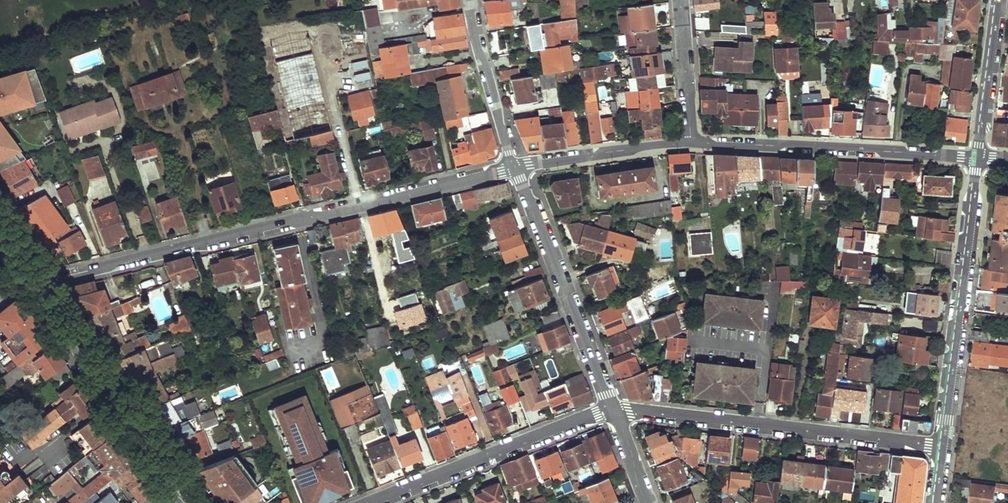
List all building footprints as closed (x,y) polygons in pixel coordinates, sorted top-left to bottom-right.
[(398,9),(439,0),(441,10),(461,6),(460,0),(384,0),(385,7),(398,5),(398,9)] [(511,22),(509,8),(521,6),(521,0),(485,0),(490,24),(511,22)] [(577,18),(576,13),(575,0),(561,0),(563,20),(577,18)] [(576,13),(584,12),(589,12),(588,0),(575,0),(576,13)] [(695,9),(719,7),(719,0),(694,0),(695,9)] [(875,14),(887,13),(886,0),(874,0),(875,14)] [(947,26),(952,27),(956,0),(951,0),(947,26)] [(952,27),(974,30),(977,1),(968,0),(956,0),(952,27)] [(631,31),(654,29),(651,4),(628,7),(629,14),(631,31)] [(813,4),(815,27),(834,26),(833,14),(827,14),(826,4),(813,4)] [(775,9),(763,9),(764,18),(752,18),(752,16),(754,16),(754,14),(745,15),(746,35),(752,35),(752,27),(765,28),(766,35),(777,35),(775,9)] [(348,12),(358,61),(371,58),(370,48),(369,47),(366,27),(363,13),(362,10),(348,12)] [(363,13),(366,27),(379,25),(376,11),(363,13)] [(577,18),(577,21),(585,20),(584,12),(576,13),(577,18)] [(435,18),(438,38),(466,33),(462,13),(435,18)] [(887,13),(875,14),(878,40),(887,41),(904,42),(908,42),(907,31),(898,31),(897,19),(893,19),(892,13),(887,13)] [(189,14),(176,17),(180,32),(193,28),(189,14)] [(628,32),(631,31),(629,14),(619,15),(622,33),(628,32)] [(909,28),(909,42),(941,44),(945,18),(939,17),(939,21),(933,22),(932,28),(924,28),(909,28)] [(548,45),(559,43),(558,37),(566,36),(565,30),(572,29),(573,41),(579,41),(577,21),(577,18),(563,20),(544,23),(546,33),(547,40),(548,45)] [(267,28),(271,45),(309,36),(305,20),(267,28)] [(845,30),(846,38),(856,39),(855,22),(845,21),(845,30)] [(369,47),(383,44),(379,24),(379,25),(366,27),(369,47)] [(732,26),(732,35),(741,35),(741,27),(732,26)] [(277,109),(286,140),(293,138),(271,45),(267,28),(259,29),(282,108),(277,109)] [(655,37),(654,29),(631,31),(628,32),(629,47),(631,47),(632,54),(654,52),(653,45),(652,37),(655,37)] [(829,34),(829,37),(832,37),(846,38),(845,30),(833,30),(832,34),(829,34)] [(372,61),(376,80),(411,73),(406,47),(410,46),(411,55),(421,53),(419,45),(428,43),(429,50),(468,44),(466,33),(438,38),(427,39),(411,42),(370,48),(371,58),(372,59),(375,58),(375,55),(382,54),(383,59),(372,61)] [(271,45),(293,138),(310,134),(318,132),(320,143),(335,140),(333,132),(331,129),(309,36),(271,45)] [(823,42),(822,48),(832,48),(832,44),(832,37),(829,37),(823,37),(823,42)] [(878,40),(874,40),(872,53),(886,54),(887,41),(878,40)] [(914,57),(914,61),(921,61),(921,52),(934,53),(934,48),(947,49),(943,84),(950,85),(954,57),(954,45),(941,44),(909,42),(908,42),(904,42),(903,55),(903,56),(914,57)] [(498,55),(513,52),(512,43),(497,46),(498,55)] [(556,71),(580,67),(579,61),(573,62),(572,54),(570,54),(569,44),(548,47),(550,66),(543,67),(544,73),(556,71)] [(716,49),(715,71),(750,73),(752,44),(739,44),(738,50),(728,50),(716,49)] [(543,67),(550,66),(548,47),(540,48),(543,67)] [(775,50),(777,71),(778,71),(789,70),(790,78),(799,78),(797,48),(775,50)] [(632,54),(629,55),(631,68),(632,76),(654,74),(663,73),(662,67),(664,67),(663,63),(661,63),(660,52),(654,52),(632,54)] [(589,54),(580,55),(581,67),(590,66),(589,54)] [(950,85),(949,89),(967,91),(970,59),(954,57),(950,85)] [(447,70),(458,117),(462,116),(468,115),(460,76),(463,75),(462,70),(467,68),(466,63),(457,64),(458,68),(447,70)] [(605,64),(607,76),(613,75),(613,76),(616,75),(615,63),(605,64)] [(581,67),(582,79),(607,76),(605,64),(590,66),(581,67)] [(35,67),(0,78),(0,113),(47,98),(35,67)] [(412,74),(415,87),(438,82),(435,72),(447,70),(446,67),(412,74)] [(558,83),(582,79),(581,67),(580,67),(556,71),(558,83)] [(500,80),(512,78),(524,76),(522,68),(497,72),(500,80)] [(447,119),(458,117),(447,70),(435,72),(438,82),(446,119),(447,119)] [(789,70),(778,71),(783,78),(790,78),(789,70)] [(541,85),(558,83),(556,71),(544,73),(540,74),(541,85)] [(179,72),(132,89),(139,111),(186,94),(179,72)] [(663,73),(654,74),(656,88),(665,86),(663,73)] [(628,77),(629,91),(639,90),(656,88),(654,74),(632,76),(628,77)] [(517,103),(537,100),(532,75),(524,76),(512,78),(517,103)] [(910,75),(907,103),(922,105),(922,108),(937,110),(940,84),(920,82),(920,77),(910,75)] [(700,78),(703,111),(716,112),(716,115),(724,115),(724,123),(756,124),(757,96),(726,95),(727,79),(700,78)] [(346,87),(348,96),(350,95),(369,90),(377,88),(376,80),(346,87)] [(582,84),(590,143),(600,142),(594,87),(592,84),(590,82),(582,84)] [(632,101),(633,109),(658,106),(656,88),(639,90),(640,100),(632,101)] [(956,98),(955,109),(968,111),(971,91),(967,91),(949,89),(949,97),(956,98)] [(352,104),(355,119),(358,118),(360,128),(364,127),(370,126),(368,116),(375,114),(369,90),(350,95),(352,104)] [(348,96),(339,98),(342,106),(352,104),(350,95),(348,96)] [(778,126),(778,135),(787,135),(786,119),(788,118),(786,96),(776,97),(777,109),(778,126)] [(800,98),(803,131),(813,131),(813,127),(823,127),(822,106),(817,106),(816,96),(800,98)] [(94,102),(61,114),(68,136),(102,124),(103,127),(121,121),(113,99),(95,105),(94,102)] [(888,104),(871,102),(867,102),(867,103),(866,109),(864,124),(865,124),(863,135),(888,136),(888,126),(884,126),(888,104)] [(642,120),(644,138),(662,136),(658,106),(633,109),(629,109),(631,121),(642,120)] [(556,146),(567,145),(562,112),(561,107),(549,108),(549,114),(555,113),(556,122),(540,124),(543,148),(556,146)] [(768,109),(768,125),(778,126),(777,109),(768,109)] [(272,110),(248,116),(254,135),(278,129),(273,110),(272,110)] [(567,145),(578,144),(575,121),(574,121),(573,110),(562,112),(567,145)] [(832,111),(832,132),(853,134),(854,132),(861,132),(864,113),(832,111)] [(474,115),(477,126),(489,123),(486,112),(474,115)] [(534,149),(543,148),(540,124),(539,115),(514,120),(527,150),(534,149)] [(458,117),(447,119),(449,128),(464,125),(462,116),(458,117)] [(384,132),(385,134),(392,132),(392,134),(397,133),(397,134),(423,128),(426,140),(437,137),(432,118),(396,126),(384,129),(384,132)] [(615,132),(613,118),(601,120),(603,134),(615,132)] [(946,118),(944,134),(956,136),(955,139),(964,140),(967,121),(946,118)] [(997,120),(994,142),(1007,143),(1007,121),(997,120)] [(383,124),(384,129),(396,126),(395,121),(383,124)] [(364,127),(366,136),(384,132),(384,129),(383,124),(383,123),(370,126),(364,127)] [(102,124),(68,136),(70,140),(103,127),(102,124)] [(471,160),(472,164),(488,160),(487,156),(492,155),(495,151),(494,149),(497,148),(497,147),(491,127),(477,130),(480,140),(474,142),(466,144),(471,160)] [(480,140),(477,130),(472,131),(474,142),(480,140)] [(27,158),(7,131),(2,134),(0,132),(0,172),(27,158)] [(310,134),(313,145),(320,143),(318,132),(310,134)] [(453,149),(456,164),(471,160),(466,144),(466,140),(458,142),(459,148),(453,149)] [(155,142),(135,147),(138,158),(158,152),(155,142)] [(410,152),(415,169),(426,166),(427,170),(438,167),(433,146),(410,152)] [(361,161),(368,184),(389,178),(383,155),(382,156),(381,150),(372,152),(373,154),(370,155),(370,159),(361,161)] [(309,183),(312,193),(313,197),(323,194),(323,195),(324,196),(332,194),(331,189),(341,186),(340,178),(344,177),(343,171),(338,172),(333,152),(320,155),(324,171),(307,175),(309,183)] [(670,172),(668,172),(669,188),(678,187),(677,177),(675,177),(675,172),(691,170),(689,153),(668,154),(670,172)] [(737,176),(735,155),(721,154),(705,153),(707,177),(709,193),(738,191),(737,176)] [(100,154),(83,157),(91,178),(106,172),(100,154)] [(749,155),(735,155),(737,176),(762,178),(760,156),(749,155)] [(770,156),(760,156),(762,178),(771,178),(774,204),(783,203),(782,198),(782,194),(781,184),(779,157),(770,156)] [(787,157),(779,157),(781,184),(796,186),(795,158),(787,157)] [(804,158),(795,158),(796,186),(806,186),(805,203),(811,204),(813,158),(804,158)] [(155,160),(140,165),(145,182),(160,178),(155,160)] [(835,168),(834,182),(855,184),(857,162),(840,161),(839,169),(835,168)] [(860,161),(858,180),(865,181),(864,188),(873,189),(873,181),(878,182),(881,182),(884,162),(872,162),(860,161)] [(25,162),(1,174),(13,196),(36,184),(25,162)] [(270,162),(263,165),(266,178),(273,176),(270,162)] [(883,182),(883,186),(889,186),(889,183),(889,180),(887,180),(887,176),(910,176),(911,164),(897,163),(886,162),(883,182)] [(652,165),(597,173),(600,195),(655,187),(652,165)] [(284,186),(272,189),(277,203),(297,198),(289,173),(281,175),(284,186)] [(924,176),(923,193),(951,194),(952,181),(947,181),(947,177),(924,176)] [(555,180),(553,185),(561,205),(580,202),(577,177),(555,180)] [(707,177),(697,178),(698,192),(704,191),(704,193),(709,193),(707,177)] [(233,183),(211,190),(218,214),(241,207),(233,183)] [(505,183),(452,195),(454,198),(458,209),(479,205),(478,200),(507,193),(505,183)] [(75,201),(68,185),(58,190),(65,206),(75,201)] [(991,267),(1007,270),(1007,193),(1000,192),(996,229),(1005,231),(1004,237),(995,235),(991,267)] [(419,215),(416,216),(417,225),(432,222),(432,220),(446,217),(442,201),(454,198),(452,195),(429,200),(417,203),(419,215)] [(55,209),(49,197),(43,196),(18,209),(17,215),(45,253),(52,255),(63,249),(56,235),(69,228),(58,208),(55,209)] [(179,196),(156,204),(165,231),(188,224),(179,196)] [(881,197),(878,219),(895,221),(898,198),(887,197),(881,197)] [(670,199),(630,205),(631,209),(633,218),(672,213),(671,207),(670,199)] [(116,200),(95,207),(108,245),(119,241),(118,236),(128,233),(116,200)] [(147,204),(139,206),(145,223),(153,220),(147,204)] [(678,206),(671,207),(672,213),(673,221),(679,220),(678,206)] [(382,211),(369,214),(374,235),(390,231),(399,257),(410,252),(393,208),(382,211)] [(615,211),(616,220),(633,218),(631,209),(615,211)] [(511,211),(490,219),(497,239),(518,231),(511,211)] [(369,214),(360,216),(391,343),(444,328),(428,288),(417,292),(398,297),(388,300),(374,235),(369,214)] [(579,242),(578,244),(602,251),(613,214),(602,215),(600,224),(605,226),(604,229),(584,224),(578,222),(568,224),(574,240),(579,242)] [(613,214),(602,251),(631,259),(637,239),(609,231),(613,214)] [(919,214),(916,235),(954,240),(955,232),(947,231),(949,218),(919,214)] [(841,216),(840,226),(850,227),(851,218),(841,216)] [(354,218),(342,221),(348,247),(352,246),(351,241),(358,240),(355,227),(360,226),(359,217),(354,218)] [(851,218),(850,227),(863,228),(863,222),(855,221),(855,218),(851,218)] [(640,219),(635,232),(653,238),(655,231),(656,228),(658,222),(649,219),(648,222),(640,219)] [(342,221),(331,224),(340,264),(351,262),(348,247),(342,221)] [(878,222),(877,231),(884,231),(885,223),(878,222)] [(69,228),(56,235),(63,249),(66,254),(86,243),(76,225),(69,228)] [(863,228),(850,227),(840,226),(837,251),(843,252),(846,252),(847,247),(862,249),(865,229),(863,228)] [(316,227),(308,229),(311,242),(319,241),(316,227)] [(518,231),(497,239),(506,261),(526,253),(518,231)] [(712,233),(690,235),(692,256),(713,254),(712,233)] [(297,244),(274,249),(282,285),(277,286),(287,328),(311,323),(308,307),(312,306),(309,297),(306,297),(302,281),(306,280),(297,244)] [(935,264),(950,267),(952,252),(938,250),(935,264)] [(836,268),(834,282),(839,282),(839,279),(843,252),(837,251),(834,268),(836,268)] [(250,252),(233,256),(238,279),(239,286),(241,291),(245,290),(244,287),(243,283),(259,278),(253,254),(251,254),(250,252)] [(846,252),(843,252),(839,279),(857,281),(860,254),(846,252)] [(177,259),(164,263),(176,290),(191,284),(188,277),(197,274),(190,256),(177,259)] [(215,264),(212,265),(217,286),(219,291),(228,288),(227,283),(238,279),(233,256),(215,261),(215,264)] [(614,264),(587,275),(596,298),(623,288),(614,264)] [(526,276),(508,283),(510,289),(517,286),(540,277),(544,275),(541,266),(525,272),(526,276)] [(789,266),(776,267),(777,281),(782,281),(790,281),(789,273),(789,266)] [(986,269),(984,288),(1006,290),(1007,280),(1004,279),(1005,272),(986,269)] [(770,273),(754,272),(754,280),(770,280),(770,273)] [(798,273),(789,273),(790,281),(798,281),(798,273)] [(540,277),(517,286),(519,290),(521,297),(525,306),(533,303),(548,297),(540,277)] [(96,285),(93,278),(60,286),(73,309),(81,320),(120,304),(117,298),(110,302),(103,284),(96,285)] [(446,288),(436,291),(445,314),(465,306),(463,303),(454,307),(447,291),(455,288),(457,295),(460,294),(468,291),(464,279),(445,286),(446,288)] [(510,289),(505,291),(506,295),(509,294),(519,290),(517,286),(510,289)] [(454,307),(463,303),(460,294),(457,295),(455,288),(447,291),(454,307)] [(519,290),(509,294),(512,300),(521,297),(519,290)] [(907,291),(906,297),(917,298),(915,313),(936,315),(938,295),(907,291)] [(993,307),(1007,309),(1007,293),(996,291),(993,307)] [(120,304),(81,320),(90,333),(104,351),(112,362),(151,346),(145,333),(136,337),(134,331),(122,336),(114,317),(113,314),(123,309),(124,312),(125,314),(132,311),(130,306),(149,298),(147,293),(120,304)] [(721,295),(707,293),(704,321),(713,322),(722,323),(728,324),(736,325),(743,326),(751,327),(760,328),(764,300),(750,298),(740,297),(731,296),(721,295)] [(649,317),(640,294),(624,300),(625,302),(599,312),(607,333),(625,326),(620,312),(630,308),(635,322),(649,317)] [(813,296),(809,324),(834,327),(837,299),(813,296)] [(551,306),(548,297),(533,303),(536,311),(551,306)] [(0,312),(0,323),(8,333),(2,338),(3,339),(0,341),(18,362),(33,350),(48,338),(35,320),(21,302),(14,301),(0,312)] [(682,308),(684,314),(689,311),(690,305),(682,308)] [(863,321),(886,324),(888,313),(858,309),(844,308),(841,333),(838,354),(844,355),(845,346),(860,348),(861,336),(857,335),(858,321),(863,321)] [(558,310),(543,315),(546,323),(561,317),(558,310)] [(673,311),(654,318),(661,339),(669,336),(675,333),(681,331),(673,311)] [(180,322),(171,325),(175,336),(192,329),(187,317),(186,314),(178,318),(180,322)] [(264,314),(251,319),(260,343),(273,338),(264,314)] [(191,315),(187,317),(192,329),(196,328),(191,315)] [(504,318),(484,326),(491,344),(497,342),(511,337),(504,318)] [(936,330),(938,321),(925,319),(924,328),(936,330)] [(563,323),(543,331),(550,349),(570,341),(566,330),(563,323)] [(640,324),(627,328),(630,338),(643,333),(640,324)] [(371,349),(391,343),(388,330),(378,333),(377,328),(367,330),(371,349)] [(444,328),(435,331),(438,339),(447,336),(444,328)] [(627,328),(608,335),(616,354),(634,347),(630,338),(627,328)] [(971,340),(977,341),(1007,345),(1007,338),(991,335),(991,332),(972,330),(971,340)] [(543,331),(538,333),(545,350),(550,349),(543,331)] [(830,352),(826,373),(835,374),(836,367),(838,354),(841,333),(832,332),(831,341),(826,341),(824,351),(830,352)] [(902,334),(898,361),(914,362),(921,363),(929,364),(933,337),(902,334)] [(684,351),(685,337),(669,336),(666,357),(674,358),(674,363),(684,364),(685,351),(684,351)] [(151,346),(112,362),(120,373),(128,383),(155,372),(161,370),(168,367),(178,363),(177,360),(186,356),(182,349),(174,352),(168,339),(151,346)] [(973,365),(989,367),(990,363),(1007,365),(1007,345),(977,341),(973,365)] [(491,344),(483,347),(485,352),(486,356),(501,350),(497,342),(491,344)] [(0,376),(0,383),(4,388),(25,371),(22,368),(29,362),(34,369),(38,367),(45,376),(65,361),(59,352),(53,344),(38,356),(33,350),(18,362),(15,365),(7,371),(0,376)] [(881,359),(882,346),(867,345),(866,357),(871,358),(881,359)] [(881,359),(893,360),(895,348),(882,346),(881,359)] [(346,350),(348,356),(356,353),(355,347),(346,350)] [(639,347),(609,359),(613,369),(618,367),(622,379),(641,371),(635,353),(641,351),(639,347)] [(403,358),(414,355),(412,348),(401,351),(403,358)] [(267,361),(284,355),(283,349),(265,356),(267,361)] [(485,352),(468,358),(470,363),(487,357),(486,356),(485,352)] [(540,355),(533,357),(536,365),(543,362),(540,355)] [(850,355),(847,378),(868,380),(871,358),(866,357),(850,355)] [(245,364),(247,369),(267,361),(265,356),(245,364)] [(11,360),(4,366),(7,371),(15,365),(11,360)] [(716,364),(698,361),(694,394),(711,396),(712,395),(720,396),(720,397),(734,399),(734,398),(742,399),(742,400),(751,401),(753,384),(754,376),(755,369),(730,365),(716,364)] [(443,373),(455,370),(453,362),(442,364),(443,373)] [(772,378),(769,399),(790,402),(796,365),(771,362),(769,377),(772,378)] [(920,371),(921,363),(914,362),(912,374),(919,374),(920,371)] [(513,363),(506,365),(509,372),(516,370),(513,363)] [(921,363),(920,371),(937,373),(938,365),(929,364),(921,363)] [(664,364),(644,370),(645,374),(660,369),(660,375),(663,375),(664,364)] [(62,365),(52,373),(57,379),(67,371),(62,365)] [(506,365),(494,370),(500,387),(513,382),(511,378),(509,372),(506,365)] [(171,372),(168,367),(161,370),(163,375),(171,372)] [(535,368),(518,375),(526,393),(530,405),(539,402),(538,399),(545,395),(544,391),(535,368)] [(516,370),(509,372),(511,378),(518,375),(516,370)] [(641,371),(622,379),(627,392),(629,398),(653,401),(645,374),(644,370),(641,371)] [(817,372),(809,371),(807,384),(816,385),(817,372)] [(155,372),(128,383),(135,393),(143,403),(147,409),(170,399),(184,394),(182,390),(168,395),(155,372)] [(459,373),(446,378),(447,379),(440,382),(437,373),(425,378),(442,420),(448,418),(441,403),(454,398),(456,401),(460,399),(467,418),(476,415),(459,373)] [(575,384),(585,380),(583,373),(572,377),(575,384)] [(819,394),(816,416),(830,417),(834,384),(835,374),(826,373),(824,394),(819,394)] [(653,374),(652,379),(654,382),(653,395),(660,396),(663,377),(663,375),(660,375),(653,374)] [(572,377),(564,380),(565,382),(569,393),(574,405),(592,397),(585,380),(575,384),(572,377)] [(660,396),(660,402),(668,403),(672,378),(663,377),(660,396)] [(53,404),(50,406),(51,408),(52,409),(55,407),(64,418),(70,413),(71,415),(78,409),(82,414),(97,403),(82,384),(77,388),(72,382),(60,391),(62,394),(51,402),(53,404)] [(565,382),(544,391),(545,395),(548,402),(552,411),(570,404),(566,394),(569,393),(565,382)] [(834,384),(830,417),(839,419),(841,408),(865,411),(866,397),(867,388),(834,384)] [(330,401),(341,428),(355,423),(347,404),(373,394),(369,385),(330,401)] [(877,388),(874,408),(899,411),(901,391),(898,390),(877,388)] [(902,415),(901,417),(910,418),(910,412),(912,412),(915,393),(905,391),(902,415)] [(526,393),(519,396),(525,411),(532,408),(530,405),(526,393)] [(347,404),(355,423),(380,413),(374,397),(373,394),(347,404)] [(381,394),(374,397),(380,413),(384,424),(387,429),(395,426),(381,394)] [(301,502),(311,502),(316,501),(338,492),(348,488),(346,482),(347,482),(342,470),(339,471),(336,463),(342,460),(337,448),(327,452),(323,441),(315,422),(304,395),(267,410),(290,467),(287,468),(301,502)] [(545,395),(538,399),(539,402),(540,405),(548,402),(545,395)] [(170,399),(147,409),(155,419),(161,428),(182,420),(170,399)] [(498,408),(486,412),(494,432),(502,429),(501,426),(512,422),(503,400),(496,403),(498,408)] [(498,408),(496,403),(495,401),(484,406),(486,412),(498,408)] [(193,411),(187,414),(189,418),(196,415),(203,412),(200,403),(192,407),(193,411)] [(414,403),(402,408),(404,415),(407,414),(417,410),(414,403)] [(52,409),(21,434),(23,437),(31,447),(41,439),(39,438),(64,418),(55,407),(52,409)] [(417,410),(407,414),(413,428),(422,425),(417,410)] [(96,414),(71,434),(75,438),(79,435),(82,433),(89,443),(86,445),(81,449),(86,455),(112,434),(96,414)] [(895,414),(893,427),(900,428),(901,417),(902,415),(895,414)] [(182,420),(161,428),(166,435),(171,441),(202,429),(196,415),(189,418),(182,420)] [(467,418),(447,426),(455,447),(476,439),(467,418)] [(318,421),(315,422),(323,441),(326,440),(318,421)] [(442,432),(427,438),(437,463),(446,460),(445,456),(455,451),(445,426),(440,428),(442,432)] [(429,435),(438,433),(437,427),(427,429),(429,435)] [(421,428),(411,430),(412,437),(422,435),(421,428)] [(202,429),(171,441),(181,454),(186,462),(211,452),(202,429)] [(663,430),(645,437),(656,465),(671,460),(670,458),(672,457),(681,455),(683,438),(684,430),(678,429),(678,433),(677,439),(670,442),(667,443),(663,430)] [(6,430),(0,435),(0,437),(2,440),(9,434),(6,430)] [(69,467),(73,472),(87,461),(96,472),(98,469),(101,473),(84,486),(85,487),(90,494),(120,471),(137,458),(129,447),(117,431),(112,434),(86,455),(69,467)] [(604,432),(583,440),(591,460),(612,452),(604,432)] [(82,433),(79,435),(86,445),(89,443),(82,433)] [(668,437),(670,442),(677,439),(678,433),(668,437)] [(13,439),(12,438),(9,434),(2,440),(0,442),(0,450),(13,439)] [(394,434),(389,436),(391,439),(401,465),(422,457),(415,437),(396,445),(395,440),(396,439),(394,434)] [(264,435),(252,440),(255,447),(267,442),(264,435)] [(712,436),(709,461),(727,464),(730,438),(712,436)] [(746,437),(743,459),(757,461),(760,439),(746,437)] [(681,459),(693,469),(704,479),(706,465),(698,464),(701,441),(683,438),(681,455),(681,459)] [(391,439),(368,449),(378,474),(401,465),(391,439)] [(582,445),(562,452),(570,475),(573,474),(571,467),(579,465),(581,472),(592,468),(589,460),(588,461),(582,445)] [(854,470),(853,478),(865,480),(865,476),(860,475),(861,472),(877,474),(877,470),(887,471),(888,454),(874,452),(859,450),(856,470),(854,470)] [(556,451),(535,459),(542,477),(560,470),(563,477),(567,475),(565,469),(564,469),(556,451)] [(258,485),(235,454),(193,471),(205,487),(217,502),(233,502),(256,486),(258,485)] [(889,472),(900,473),(899,480),(896,480),(895,483),(898,483),(896,502),(920,502),(922,489),(925,462),(921,458),(891,454),(889,472)] [(514,460),(500,465),(509,488),(514,487),(513,484),(515,483),(535,475),(527,455),(514,460)] [(674,461),(657,467),(668,496),(707,480),(704,479),(693,469),(689,475),(693,479),(686,481),(678,459),(681,459),(681,455),(672,457),(674,461)] [(782,461),(778,494),(784,495),(784,489),(782,488),(783,482),(801,485),(804,463),(804,457),(797,456),(796,462),(782,461)] [(137,458),(120,471),(128,483),(140,500),(158,486),(147,471),(137,458)] [(348,488),(353,486),(342,460),(336,463),(339,471),(342,470),(347,482),(346,482),(348,488)] [(804,463),(801,485),(818,488),(818,495),(821,496),(822,492),(825,466),(804,463)] [(825,466),(822,492),(825,492),(826,489),(851,492),(853,478),(854,470),(825,466)] [(48,484),(54,494),(63,492),(67,496),(74,490),(71,487),(75,485),(80,491),(83,488),(68,468),(56,478),(48,484)] [(31,489),(18,473),(11,478),(8,475),(9,474),(9,473),(8,471),(7,470),(6,469),(3,469),(2,470),(0,471),(0,473),(0,502),(13,502),(31,489)] [(726,496),(727,497),(733,502),(735,502),(749,502),(736,493),(737,485),(748,486),(749,476),(730,473),(728,485),(726,496)] [(48,484),(56,478),(53,474),(45,480),(48,484)] [(535,475),(515,483),(518,491),(539,483),(535,475)] [(577,489),(580,494),(587,491),(592,502),(611,502),(616,501),(607,477),(580,488),(577,489)] [(953,485),(972,488),(971,502),(994,502),(995,490),(1007,491),(1007,484),(996,482),(995,486),(973,483),(974,479),(954,477),(953,485)] [(558,486),(561,494),(573,490),(570,481),(558,486)] [(577,481),(571,483),(574,490),(577,489),(580,488),(577,481)] [(754,502),(775,502),(778,483),(768,482),(768,484),(757,483),(754,502)] [(475,492),(479,502),(505,502),(498,483),(475,492)] [(233,502),(266,502),(267,502),(256,486),(233,502)] [(63,502),(79,502),(90,494),(85,487),(83,488),(80,491),(63,502)] [(281,502),(290,502),(285,490),(283,492),(286,500),(281,502)] [(338,492),(316,501),(317,502),(339,494),(338,492)] [(673,501),(674,502),(698,502),(694,492),(673,501)]
